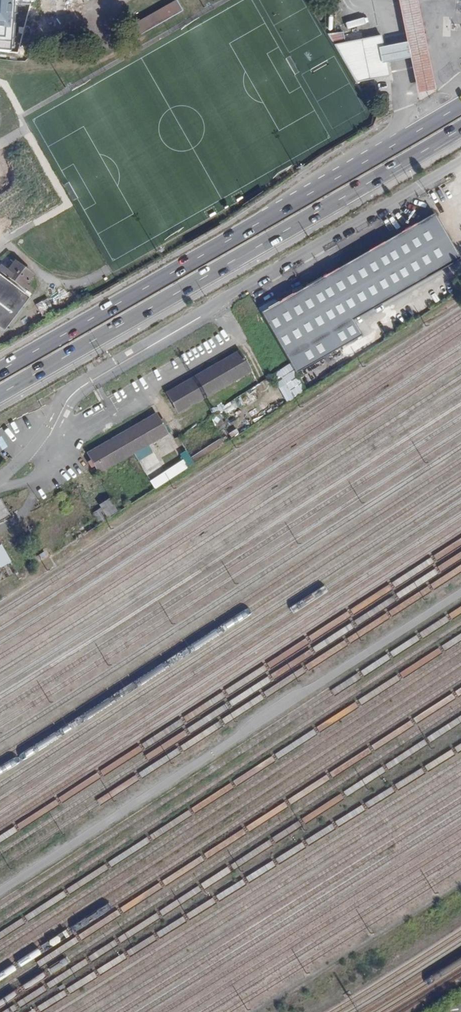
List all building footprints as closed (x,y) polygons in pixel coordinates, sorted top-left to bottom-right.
[(132,24),(139,35),(182,10),(176,0),(174,0),(132,24)] [(409,57),(416,92),(432,89),(434,88),(416,0),(397,0),(406,42),(383,47),(386,62),(409,57)] [(328,35),(333,44),(355,82),(389,76),(386,62),(383,47),(381,35),(345,42),(343,31),(328,35)] [(3,37),(0,51),(15,53),(18,39),(3,37)] [(460,277),(460,261),(434,215),(261,317),(295,375),(460,277)] [(179,241),(168,247),(171,252),(182,246),(179,241)] [(15,260),(8,269),(1,264),(0,266),(0,271),(7,277),(5,280),(0,276),(0,328),(3,330),(29,297),(28,296),(34,289),(27,283),(33,274),(15,260)] [(254,372),(241,350),(167,394),(181,413),(254,372)] [(269,375),(284,402),(301,393),(287,365),(269,375)] [(155,426),(151,420),(84,461),(88,468),(84,470),(88,477),(91,474),(96,482),(163,441),(155,426)] [(155,426),(163,441),(168,438),(159,423),(155,426)] [(142,459),(148,470),(162,463),(156,452),(142,459)] [(189,456),(151,480),(157,489),(194,464),(189,456)] [(112,500),(93,512),(101,523),(119,511),(112,500)] [(0,502),(0,523),(8,518),(0,502)] [(2,569),(13,563),(3,545),(0,546),(0,565),(2,569)]
